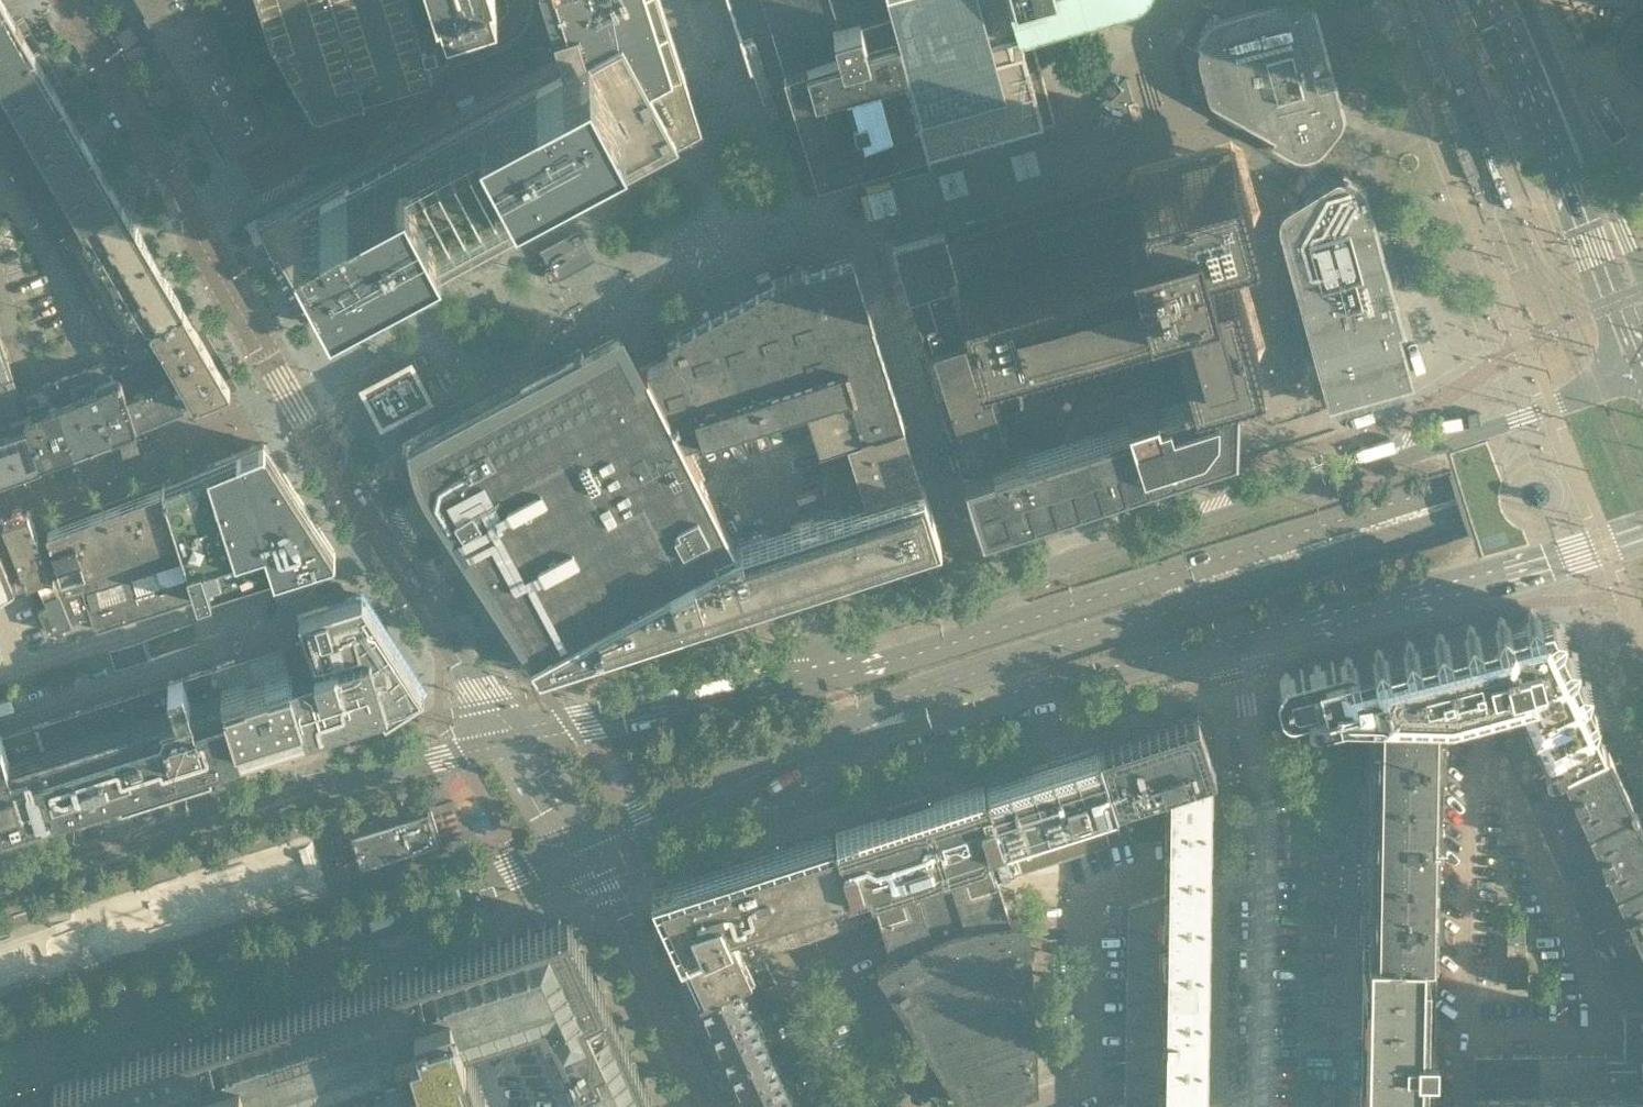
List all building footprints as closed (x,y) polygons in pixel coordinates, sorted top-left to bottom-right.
[(203,5),(200,0),(142,0),(159,30),(203,5)] [(559,54),(255,217),(273,251),(277,248),(280,247),(289,262),(288,263),(324,324),(374,298),(372,296),(388,288),(389,290),(496,233),(495,230),(511,222),(526,214),(527,216),(542,208),(542,207),(557,199),(558,200),(573,192),(573,190),(588,182),(589,184),(604,175),(604,174),(619,165),(620,167),(635,159),(699,125),(685,81),(686,80),(661,0),(542,0),(559,54)] [(270,29),(314,105),(431,68),(425,48),(436,45),(422,0),(260,0),(270,29)] [(437,5),(439,4),(445,24),(496,8),(493,0),(436,0),(437,5)] [(929,142),(890,0),(732,0),(760,86),(769,81),(791,149),(794,148),(801,169),(797,170),(800,179),(840,168),(929,142)] [(929,142),(1040,111),(1036,96),(1017,28),(1009,0),(890,0),(929,142)] [(1017,28),(1080,10),(1117,0),(1009,0),(1017,28)] [(1315,9),(1315,7),(1314,5),(1313,4),(1312,2),(1310,0),(1263,0),(1218,12),(1216,13),(1212,15),(1207,19),(1204,23),(1193,43),(1195,44),(1196,42),(1200,44),(1199,46),(1198,47),(1197,49),(1197,51),(1197,53),(1197,55),(1197,57),(1197,59),(1208,95),(1208,96),(1209,98),(1211,100),(1212,101),(1213,101),(1259,128),(1274,136),(1272,140),(1267,137),(1266,139),(1292,154),(1297,156),(1303,156),(1308,155),(1311,154),(1316,152),(1319,151),(1323,147),(1338,127),(1341,123),(1343,118),(1343,112),(1342,107),(1315,9)] [(1511,64),(1500,67),(1484,0),(1387,0),(1408,89),(1396,92),(1403,114),(1407,129),(1418,165),(1420,173),(1427,197),(1433,216),(1453,282),(1461,313),(1471,347),(1430,360),(1435,375),(1262,445),(1279,485),(1286,502),(1437,442),(1457,451),(1482,443),(1495,438),(1503,435),(1521,429),(1545,421),(1574,411),(1591,406),(1633,391),(1642,388),(1642,306),(1633,309),(1628,293),(1583,308),(1573,274),(1565,248),(1558,222),(1547,184),(1543,171),(1536,147),(1533,140),(1523,106),(1518,86),(1511,64)] [(0,7),(0,38),(20,26),(6,3),(0,7)] [(34,51),(20,26),(0,38),(0,71),(34,51)] [(0,71),(0,103),(48,75),(34,51),(0,71)] [(0,103),(0,137),(63,100),(48,75),(0,103)] [(1125,78),(1119,84),(1111,93),(1092,112),(1139,124),(1130,96),(1125,78)] [(0,137),(0,149),(9,164),(77,124),(63,100),(0,137)] [(77,124),(9,164),(23,188),(91,149),(77,124)] [(1236,348),(1238,261),(1237,256),(1233,257),(1230,247),(1238,245),(1238,241),(1238,237),(1238,233),(1238,229),(1237,225),(1237,221),(1236,218),(1234,214),(1233,209),(1251,204),(1231,137),(1208,143),(1132,163),(1135,174),(1141,197),(1134,199),(1128,178),(1126,177),(1092,187),(1050,199),(1001,213),(942,228),(943,231),(952,263),(959,290),(970,329),(972,335),(982,369),(987,367),(989,370),(1001,366),(1002,363),(1121,330),(1123,338),(1122,339),(1126,352),(1128,353),(1174,340),(1175,339),(1180,337),(1186,361),(1191,360),(1220,352),(1236,348)] [(1034,146),(1009,153),(1016,179),(1041,172),(1034,146)] [(91,149),(23,188),(37,213),(66,196),(105,173),(91,149)] [(962,166),(937,173),(944,198),(969,191),(962,166)] [(1388,272),(1365,189),(1363,186),(1361,183),(1358,180),(1355,177),(1342,170),(1341,172),(1346,175),(1344,179),(1342,178),(1340,177),(1339,177),(1337,177),(1336,177),(1335,178),(1333,178),(1297,200),(1288,205),(1286,206),(1285,207),(1283,209),(1282,210),(1281,213),(1280,214),(1279,217),(1278,219),(1278,221),(1278,223),(1278,225),(1279,227),(1280,232),(1319,373),(1324,392),(1328,406),(1350,400),(1370,394),(1413,382),(1399,331),(1402,330),(1403,334),(1405,333),(1388,272)] [(105,173),(66,196),(37,213),(52,238),(63,231),(81,221),(120,198),(105,173)] [(891,185),(866,192),(873,217),(899,210),(891,185)] [(94,284),(151,251),(120,198),(81,221),(63,231),(67,238),(70,244),(74,251),(77,256),(80,260),(85,269),(91,279),(94,284)] [(63,231),(52,238),(56,245),(67,238),(63,231)] [(952,263),(943,231),(892,244),(900,267),(926,349),(962,338),(972,335),(970,329),(959,290),(952,263)] [(67,238),(56,245),(59,251),(70,244),(67,238)] [(543,254),(548,264),(548,265),(547,265),(545,266),(544,268),(543,270),(543,271),(543,272),(544,274),(545,276),(546,277),(548,278),(549,278),(550,278),(551,278),(553,277),(554,277),(555,275),(556,274),(557,273),(557,272),(576,261),(578,260),(579,259),(581,257),(581,256),(582,254),(582,252),(582,250),(582,248),(581,246),(580,244),(578,243),(577,242),(575,241),(573,240),(571,240),(569,240),(567,241),(565,241),(543,254)] [(70,244),(59,251),(63,257),(74,251),(70,244)] [(74,251),(63,257),(66,262),(77,256),(74,251)] [(125,337),(182,304),(151,251),(94,284),(98,291),(101,296),(104,302),(108,309),(111,313),(114,318),(117,324),(120,330),(125,337)] [(771,280),(691,321),(671,334),(666,337),(669,344),(672,351),(647,364),(649,369),(684,439),(693,435),(804,401),(818,447),(902,420),(890,381),(850,255),(795,272),(780,277),(771,280)] [(77,256),(66,262),(69,267),(80,260),(77,256)] [(80,260),(69,267),(74,275),(85,269),(80,260)] [(85,269),(74,275),(80,285),(91,279),(85,269)] [(91,279),(80,285),(83,291),(94,284),(91,279)] [(94,284),(83,291),(87,297),(98,291),(94,284)] [(98,291),(87,297),(90,303),(101,296),(98,291)] [(101,296),(90,303),(93,308),(104,302),(101,296)] [(104,302),(93,308),(97,315),(108,309),(104,302)] [(182,304),(125,337),(120,340),(122,340),(132,360),(153,352),(172,381),(184,402),(192,398),(193,400),(199,398),(223,388),(226,380),(182,304)] [(108,309),(97,315),(100,320),(111,313),(108,309)] [(111,313),(100,320),(103,325),(114,318),(111,313)] [(114,318),(103,325),(106,330),(117,324),(114,318)] [(117,324),(106,330),(110,337),(120,330),(117,324)] [(736,540),(684,439),(649,369),(647,364),(628,329),(608,339),(583,352),(412,444),(418,467),(425,489),(438,509),(482,578),(491,591),(513,625),(529,650),(736,540)] [(120,330),(110,337),(120,340),(125,337),(120,330)] [(0,337),(0,473),(41,459),(18,392),(0,337)] [(969,358),(962,338),(926,349),(923,350),(930,370),(969,358)] [(132,361),(117,367),(136,423),(185,404),(184,402),(172,381),(153,352),(132,360),(132,361)] [(975,377),(969,358),(930,370),(936,389),(975,377)] [(103,361),(89,366),(111,433),(136,423),(117,367),(103,361)] [(382,421),(428,396),(410,361),(363,386),(382,421)] [(89,366),(51,381),(57,400),(73,448),(111,433),(89,366)] [(1233,443),(1233,421),(1236,371),(1223,371),(1223,372),(1192,370),(1189,370),(1189,371),(1078,406),(1062,437),(1009,454),(964,468),(981,523),(1233,443)] [(981,396),(977,382),(975,377),(936,389),(942,409),(981,396)] [(51,381),(18,392),(41,459),(73,448),(57,400),(51,381)] [(990,393),(981,396),(942,409),(948,429),(996,414),(990,393)] [(1002,433),(996,414),(948,429),(954,448),(1002,433)] [(538,664),(784,586),(878,553),(909,542),(939,532),(922,481),(902,420),(818,447),(838,508),(790,523),(736,540),(529,650),(538,664)] [(1009,454),(1002,433),(954,448),(961,468),(964,468),(1009,454)] [(263,442),(242,451),(162,484),(177,533),(197,597),(335,553),(296,492),(276,462),(263,442)] [(197,597),(177,533),(162,484),(104,506),(139,616),(197,597)] [(139,616),(104,506),(46,528),(66,591),(81,586),(89,615),(90,615),(94,625),(96,624),(98,628),(139,616)] [(29,510),(2,518),(26,580),(36,576),(47,604),(38,607),(48,630),(71,622),(37,532),(29,510)] [(14,581),(16,586),(27,581),(26,580),(2,518),(0,519),(0,545),(14,581)] [(37,532),(71,622),(89,615),(81,586),(66,591),(46,528),(37,532)] [(14,581),(0,545),(0,586),(14,581)] [(423,687),(361,592),(298,611),(306,636),(287,642),(313,722),(404,693),(423,687)] [(1559,763),(1604,743),(1603,741),(1604,739),(1594,718),(1597,710),(1595,709),(1585,688),(1590,678),(1578,673),(1572,660),(1576,650),(1566,646),(1559,631),(1563,621),(1552,616),(1548,608),(1539,610),(1530,605),(1525,614),(1509,618),(1499,613),(1494,622),(1478,626),(1468,621),(1462,629),(1447,633),(1438,628),(1431,637),(1416,641),(1407,636),(1401,645),(1385,648),(1376,643),(1370,652),(1355,655),(1346,650),(1344,652),(1332,655),(1330,654),(1328,656),(1317,659),(1315,657),(1313,660),(1301,663),(1299,662),(1298,663),(1285,666),(1283,665),(1276,680),(1275,683),(1275,686),(1275,687),(1275,690),(1277,699),(1278,701),(1279,703),(1281,704),(1282,706),(1284,707),(1286,708),(1288,708),(1291,708),(1293,708),(1304,705),(1305,706),(1305,707),(1306,708),(1308,709),(1310,710),(1312,709),(1328,705),(1340,702),(1357,702),(1367,703),(1447,705),(1480,697),(1518,781),(1520,781),(1559,763)] [(313,722),(287,642),(211,666),(236,747),(313,722)] [(236,747),(211,666),(0,734),(0,822),(236,747)] [(1447,705),(1367,703),(1365,782),(1444,784),(1447,705)] [(1214,767),(1196,713),(1099,745),(1101,752),(1117,799),(1210,770),(1214,767)] [(1604,743),(1559,763),(1520,781),(1547,841),(1631,803),(1627,794),(1634,788),(1628,773),(1620,777),(1615,767),(1621,764),(1623,763),(1616,749),(1608,751),(1604,743)] [(1121,812),(1117,799),(1101,752),(1099,745),(1099,744),(985,780),(1015,873),(1132,836),(1124,811),(1121,812)] [(1210,819),(1210,770),(1117,799),(1121,812),(1124,811),(1132,836),(1170,836),(1170,819),(1210,819)] [(985,780),(929,798),(834,828),(838,842),(851,884),(863,921),(874,918),(876,925),(879,924),(886,947),(891,946),(893,954),(877,964),(894,991),(892,993),(899,1003),(901,1002),(942,1067),(954,1086),(966,1105),(1037,1083),(1035,1060),(1034,1038),(1029,916),(1010,917),(998,878),(1015,873),(985,780)] [(1444,784),(1365,782),(1364,860),(1440,862),(1444,784)] [(1547,841),(1574,901),(1642,870),(1642,828),(1642,827),(1642,809),(1635,811),(1631,803),(1547,841)] [(369,824),(350,830),(360,865),(416,848),(415,847),(439,840),(428,807),(370,825),(369,824)] [(1168,916),(1208,917),(1209,868),(1210,819),(1170,819),(1170,836),(1169,868),(1169,891),(1168,891),(1168,916)] [(863,921),(851,884),(838,842),(834,828),(650,887),(699,995),(768,964),(763,953),(863,921)] [(1344,892),(1345,859),(1314,858),(1313,891),(1344,892)] [(1440,862),(1364,860),(1363,940),(1436,942),(1440,862)] [(1574,901),(1602,961),(1642,943),(1642,942),(1642,870),(1574,901)] [(1207,964),(1208,917),(1168,916),(1168,891),(1129,903),(1128,962),(1207,964)] [(50,1093),(55,1106),(656,1106),(600,985),(567,914),(76,1070),(76,1071),(65,1075),(54,1078),(58,1091),(50,1093)] [(1525,924),(1507,924),(1507,952),(1525,952),(1525,924)] [(1363,940),(1360,1097),(1360,1106),(1433,1106),(1436,942),(1363,940)] [(1642,943),(1602,961),(1622,1007),(1642,1007),(1642,942),(1642,943)] [(1505,984),(1513,984),(1526,983),(1526,957),(1505,957),(1505,984)] [(1207,964),(1128,962),(1127,1010),(1206,1011),(1207,964)] [(798,1029),(783,997),(768,963),(768,964),(699,995),(729,1060),(798,1029)] [(1206,1011),(1127,1010),(1126,1057),(1205,1058),(1206,1011)] [(813,1061),(798,1029),(729,1060),(751,1106),(800,1106),(828,1094),(813,1061)] [(1051,1037),(1036,1038),(1034,1038),(1035,1060),(1037,1061),(1037,1057),(1052,1056),(1051,1037)] [(1540,1054),(1473,1055),(1473,1106),(1540,1106),(1540,1054)] [(1606,1094),(1606,1054),(1540,1054),(1540,1106),(1606,1106),(1606,1094)] [(1205,1058),(1126,1057),(1126,1098),(1123,1099),(1125,1104),(1204,1105),(1205,1058)] [(954,1086),(942,1067),(931,1074),(941,1091),(951,1084),(953,1087),(954,1086)] [(50,1093),(47,1095),(42,1080),(0,1094),(0,1106),(55,1106),(50,1093)] [(828,1094),(800,1106),(834,1106),(828,1094)] [(1204,1105),(1125,1104),(1123,1099),(1114,1102),(1116,1106),(1204,1106),(1204,1105)]
